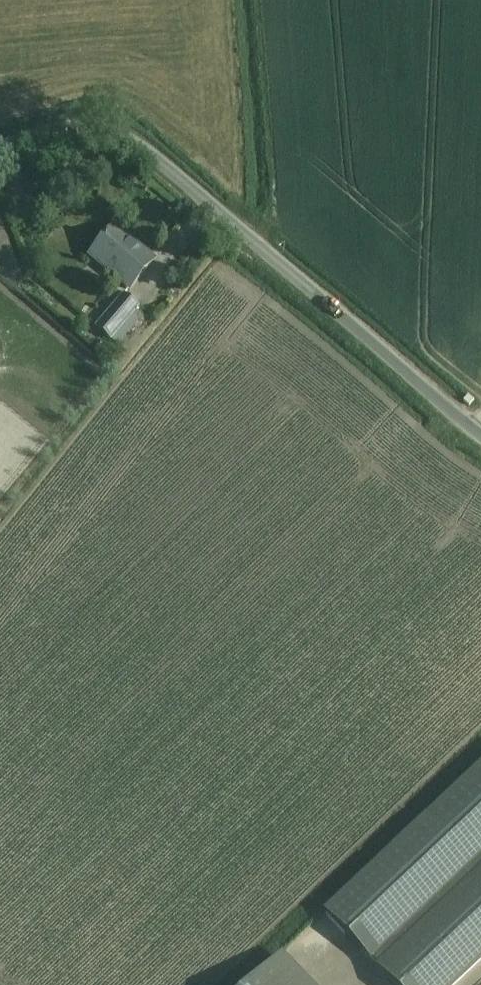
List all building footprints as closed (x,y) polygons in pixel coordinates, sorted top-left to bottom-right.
[(130,244),(132,242),(114,228),(90,257),(130,291),(154,262),(138,248),(137,250),(130,244)] [(124,296),(96,330),(110,342),(138,307),(124,296)] [(135,323),(121,335),(130,346),(144,333),(135,323)] [(324,913),(392,984),(454,984),(480,959),(480,764),(324,913)] [(282,955),(250,984),(311,984),(282,955)]
